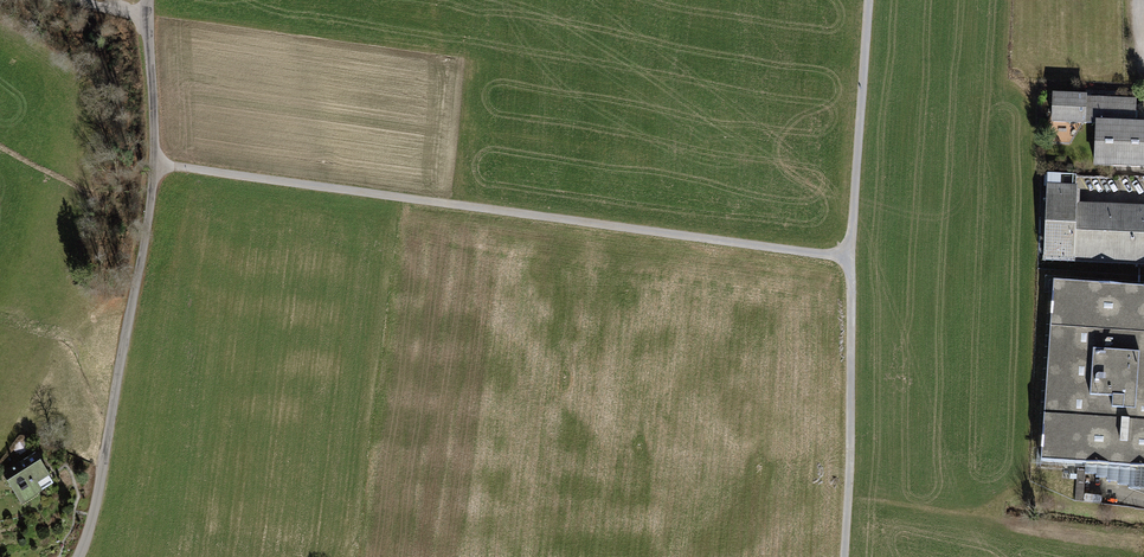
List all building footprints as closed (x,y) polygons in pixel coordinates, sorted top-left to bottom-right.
[(1051,94),(1049,128),(1091,130),(1089,168),(1143,171),(1143,122),(1136,122),(1137,99),(1051,94)] [(1100,263),(1103,203),(1082,202),(1083,187),(1045,185),(1041,261),(1100,263)] [(1103,203),(1100,263),(1143,266),(1143,205),(1103,203)] [(1052,281),(1040,462),(1143,470),(1143,288),(1052,281)] [(35,455),(3,475),(22,503),(53,483),(35,455)]
